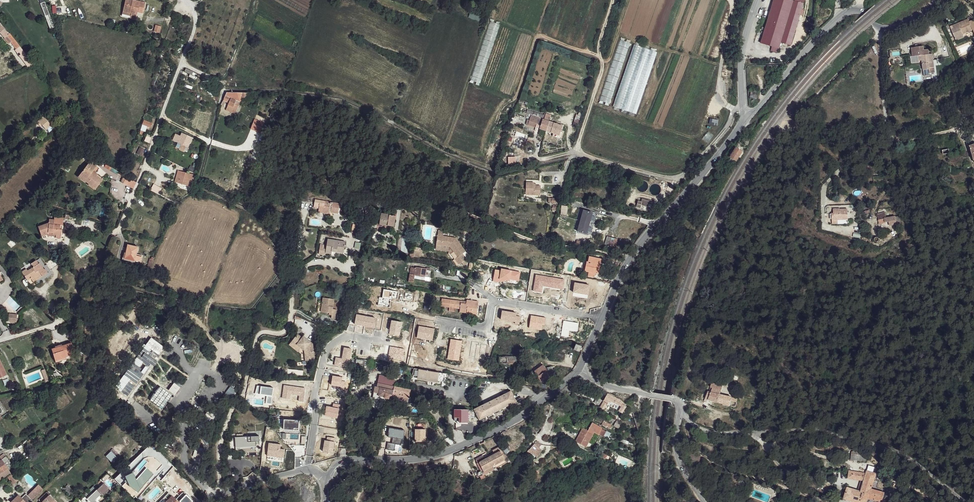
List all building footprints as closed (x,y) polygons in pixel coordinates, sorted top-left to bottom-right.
[(51,13),(47,0),(42,0),(46,15),(51,13)] [(122,13),(136,16),(137,11),(143,12),(145,1),(140,0),(125,0),(122,13)] [(761,43),(772,46),(771,50),(777,52),(781,42),(793,1),(789,0),(774,0),(761,43)] [(795,1),(793,1),(781,42),(790,45),(803,4),(795,1)] [(967,18),(949,24),(955,38),(962,35),(961,32),(971,28),(968,20),(967,18)] [(0,24),(0,32),(5,38),(4,39),(9,43),(11,41),(19,52),(17,54),(19,57),(19,56),(26,64),(31,60),(17,42),(10,34),(9,35),(0,24)] [(153,48),(148,46),(145,55),(150,57),(153,48)] [(912,57),(918,56),(929,55),(928,50),(924,50),(923,47),(911,48),(912,57)] [(929,55),(918,56),(919,62),(922,61),(923,71),(929,70),(929,69),(934,68),(932,54),(929,55)] [(241,92),(227,92),(223,100),(229,103),(226,110),(236,114),(241,103),(238,102),(240,97),(241,92)] [(53,106),(49,110),(51,113),(52,112),(57,117),(60,114),(53,106)] [(543,119),(531,115),(527,125),(559,136),(562,126),(549,121),(548,121),(543,119)] [(43,116),(36,122),(40,126),(41,125),(46,130),(52,125),(43,116)] [(264,123),(254,119),(253,124),(263,128),(264,123)] [(178,142),(188,147),(192,138),(183,132),(181,136),(178,142)] [(150,143),(152,136),(146,134),(144,141),(150,143)] [(774,140),(771,138),(763,150),(766,152),(774,140)] [(138,147),(135,155),(140,157),(144,149),(138,147)] [(81,148),(79,150),(83,153),(81,156),(85,159),(90,154),(81,148)] [(742,152),(736,149),(734,152),(731,158),(736,161),(742,152)] [(83,168),(76,176),(82,181),(83,180),(93,188),(101,179),(95,174),(99,168),(90,161),(84,168),(83,168)] [(196,174),(179,170),(175,181),(192,185),(196,174)] [(137,182),(127,175),(124,182),(134,188),(136,183),(137,182)] [(535,182),(527,182),(526,193),(540,195),(541,186),(534,185),(535,182)] [(161,188),(153,184),(150,190),(158,194),(161,188)] [(649,201),(642,199),(641,202),(638,201),(637,204),(648,207),(649,201)] [(329,214),(329,211),(330,208),(330,203),(315,200),(314,208),(319,209),(318,213),(329,215),(329,214)] [(340,205),(330,203),(330,208),(329,211),(329,214),(338,215),(340,205)] [(375,204),(365,207),(366,214),(376,212),(375,204)] [(593,213),(583,210),(577,231),(587,234),(593,213)] [(847,210),(834,210),(833,217),(832,217),(832,224),(847,224),(847,210)] [(396,216),(379,213),(377,224),(395,227),(396,216)] [(53,219),(48,219),(48,222),(46,234),(46,235),(62,237),(63,235),(63,233),(60,233),(61,229),(58,229),(59,225),(61,225),(62,217),(53,216),(53,219)] [(899,218),(885,219),(886,224),(888,224),(889,226),(900,225),(899,218)] [(48,222),(36,226),(40,236),(46,234),(48,222)] [(456,238),(443,236),(441,246),(450,247),(458,257),(455,259),(459,265),(462,263),(464,265),(467,263),(465,260),(466,259),(463,254),(466,252),(456,238)] [(618,239),(607,236),(605,244),(609,245),(616,246),(618,239)] [(338,250),(344,251),(346,242),(328,240),(327,246),(324,246),(323,255),(326,256),(327,253),(332,254),(332,252),(338,252),(338,250)] [(139,247),(128,244),(127,252),(125,258),(135,260),(136,253),(137,254),(139,247)] [(127,252),(124,251),(122,259),(135,262),(135,260),(125,258),(127,252)] [(600,260),(588,257),(588,262),(586,262),(584,270),(588,272),(587,276),(594,278),(595,273),(597,274),(600,260)] [(27,270),(26,269),(22,272),(31,287),(35,284),(32,280),(41,274),(42,276),(48,273),(45,268),(43,269),(39,262),(38,263),(36,260),(31,263),(33,267),(27,270)] [(416,268),(416,269),(415,276),(428,279),(430,270),(416,268)] [(501,271),(496,271),(494,282),(500,283),(500,281),(506,282),(506,280),(510,281),(511,280),(517,281),(519,272),(502,270),(501,271)] [(565,279),(536,274),(533,291),(543,293),(544,286),(563,290),(565,279)] [(590,285),(575,282),(573,292),(589,295),(590,285)] [(400,291),(384,289),(382,298),(379,298),(377,306),(390,308),(391,299),(398,301),(400,291)] [(323,303),(322,313),(330,314),(333,315),(332,316),(332,319),(336,320),(337,310),(333,310),(335,300),(324,299),(323,303)] [(460,302),(440,299),(439,307),(448,308),(453,309),(459,310),(464,310),(467,310),(466,314),(466,316),(475,317),(477,302),(466,301),(465,302),(465,304),(460,304),(460,302)] [(517,312),(502,310),(501,320),(515,322),(514,324),(519,325),(520,317),(516,316),(517,312)] [(17,313),(8,312),(7,320),(16,321),(17,313)] [(377,318),(356,314),(354,324),(375,328),(377,318)] [(547,316),(530,314),(529,328),(541,330),(542,325),(546,325),(547,316)] [(402,322),(391,320),(389,335),(400,337),(402,322)] [(580,323),(563,320),(560,336),(569,338),(570,331),(578,332),(580,323)] [(435,328),(419,326),(416,338),(433,341),(435,328)] [(303,339),(298,335),(290,345),(301,355),(302,362),(315,360),(313,345),(304,338),(303,339)] [(462,341),(449,339),(446,359),(459,361),(462,341)] [(479,343),(472,341),(469,356),(475,357),(474,359),(485,361),(487,345),(481,344),(481,345),(479,345),(479,343)] [(71,343),(51,349),(55,361),(70,357),(70,355),(74,354),(71,343)] [(405,349),(390,346),(388,358),(403,361),(405,349)] [(352,349),(344,347),(342,358),(336,357),(334,365),(349,368),(352,349)] [(151,355),(146,352),(121,393),(132,399),(153,364),(147,360),(151,355)] [(430,372),(419,370),(417,380),(438,383),(439,373),(430,372)] [(547,371),(538,377),(542,382),(545,380),(548,378),(550,376),(547,371)] [(342,376),(333,375),(331,386),(346,388),(346,382),(341,381),(342,376)] [(409,390),(394,387),(395,378),(379,375),(377,388),(380,388),(378,397),(384,398),(384,399),(403,402),(404,398),(408,399),(409,390)] [(717,383),(706,381),(704,389),(705,389),(705,392),(714,393),(717,383)] [(274,387),(257,384),(255,394),(267,396),(265,404),(271,405),(274,387)] [(306,388),(284,385),(282,398),(290,399),(291,395),(299,396),(299,402),(304,402),(306,388)] [(158,387),(149,402),(163,410),(172,395),(158,387)] [(705,392),(702,391),(701,399),(730,405),(731,397),(714,393),(705,392)] [(510,392),(474,410),(480,422),(516,404),(510,392)] [(620,401),(606,394),(601,401),(598,404),(597,407),(600,410),(603,405),(611,408),(612,406),(618,409),(615,412),(621,416),(626,407),(620,401)] [(333,407),(326,405),(324,417),(339,419),(342,405),(333,403),(333,407)] [(468,409),(454,409),(454,418),(459,418),(459,423),(468,423),(468,409)] [(208,411),(202,418),(207,422),(213,414),(208,411)] [(299,421),(284,420),(283,430),(298,431),(299,421)] [(603,429),(592,423),(588,430),(583,428),(577,440),(579,441),(579,439),(582,441),(581,443),(586,446),(594,431),(597,433),(597,431),(601,433),(603,429)] [(404,431),(389,427),(388,437),(392,438),(391,443),(387,442),(386,449),(394,451),(396,444),(401,445),(404,431)] [(426,429),(416,429),(416,440),(426,441),(426,429)] [(259,436),(238,437),(238,446),(256,446),(255,442),(259,441),(259,436)] [(326,440),(324,440),(322,453),(333,455),(336,438),(327,437),(326,440)] [(281,444),(269,443),(267,456),(284,458),(285,450),(280,449),(281,444)] [(534,447),(522,455),(524,459),(526,458),(529,461),(535,458),(536,459),(540,455),(537,451),(534,447)] [(105,456),(111,462),(116,457),(111,451),(105,456)] [(500,451),(492,455),(494,460),(499,468),(507,462),(500,451)] [(492,455),(480,463),(487,475),(499,468),(494,460),(492,455)] [(11,472),(8,468),(13,465),(7,456),(1,460),(0,459),(0,480),(11,472)] [(526,464),(520,458),(517,461),(522,469),(526,464)] [(844,498),(856,501),(885,501),(886,500),(883,498),(884,493),(872,488),(877,475),(867,471),(866,474),(864,480),(859,492),(848,488),(844,498)] [(851,471),(849,477),(864,480),(866,474),(851,471)] [(12,474),(10,475),(15,482),(16,483),(18,481),(12,474)] [(9,475),(6,478),(12,485),(15,482),(10,475),(9,475)] [(39,485),(28,495),(32,500),(43,489),(39,485)] [(67,486),(63,490),(70,496),(74,492),(67,486)] [(36,499),(38,501),(39,501),(40,501),(41,501),(55,501),(45,491),(36,499)]
